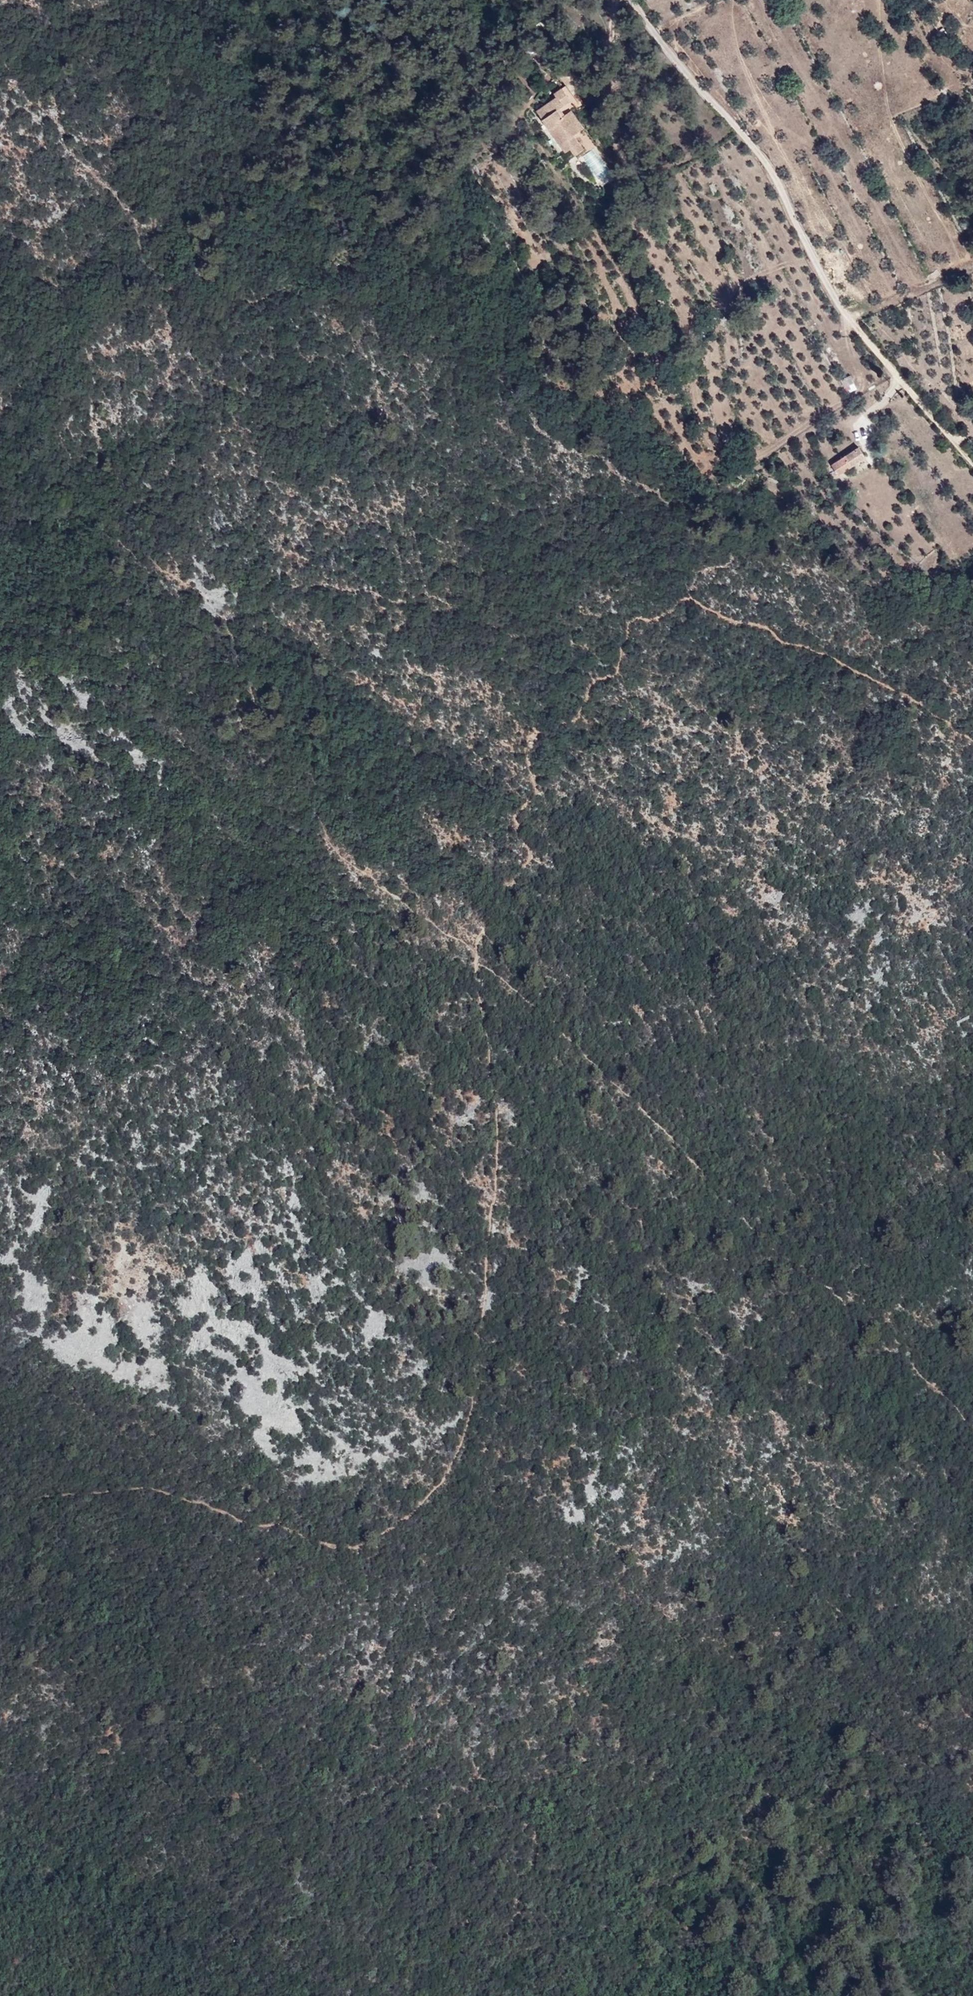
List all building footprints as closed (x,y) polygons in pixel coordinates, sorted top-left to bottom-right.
[(566,101),(547,114),(554,124),(551,126),(571,158),(579,153),(584,160),(604,147),(582,114),(572,120),(569,115),(583,106),(574,92),(564,98),(566,101)] [(863,384),(856,372),(846,377),(853,389),(863,384)] [(847,475),(872,458),(865,448),(840,464),(847,475)]
